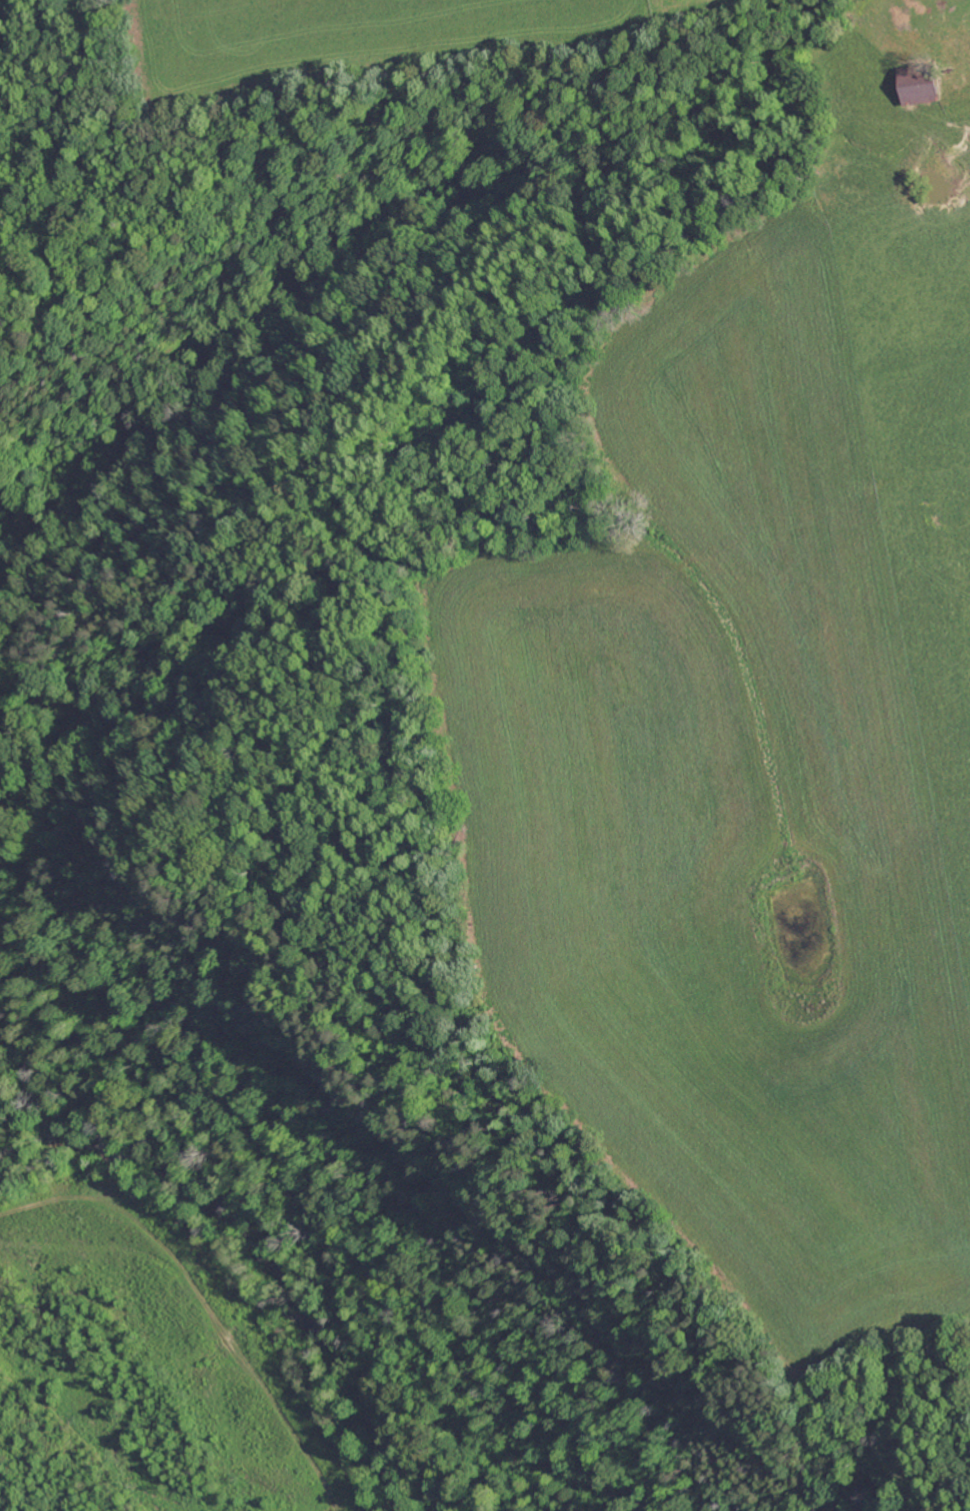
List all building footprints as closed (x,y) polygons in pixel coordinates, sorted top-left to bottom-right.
[(944,102),(942,73),(921,74),(920,68),(906,69),(908,105),(944,102)]
